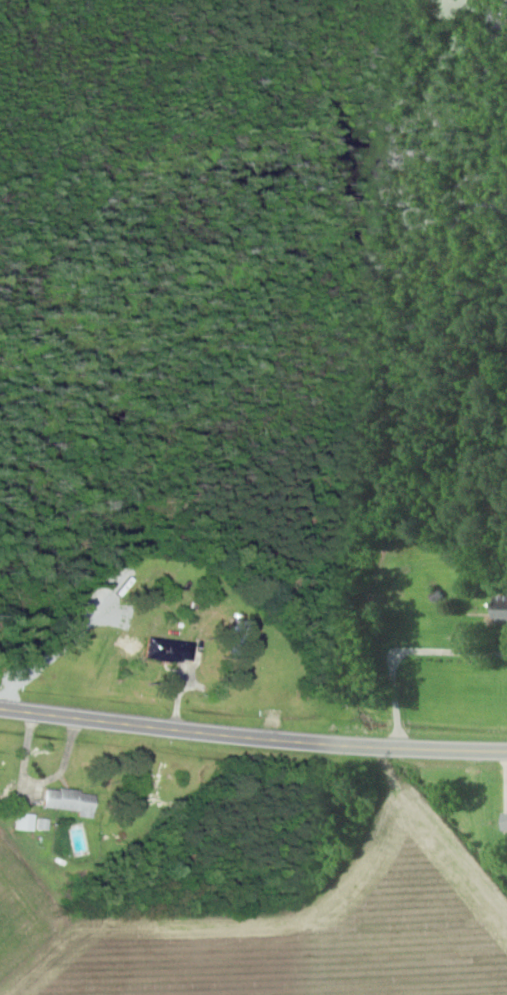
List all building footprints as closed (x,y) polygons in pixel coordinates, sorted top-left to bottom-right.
[(147,638),(147,662),(198,662),(198,638),(147,638)] [(46,812),(95,814),(96,792),(47,790),(46,812)]
